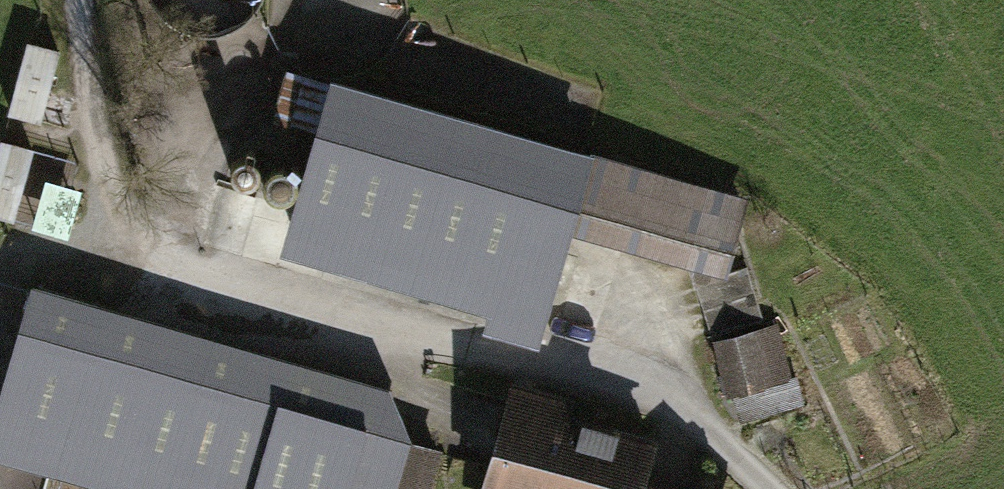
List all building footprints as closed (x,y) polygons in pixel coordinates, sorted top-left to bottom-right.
[(58,50),(29,43),(11,113),(40,120),(58,50)] [(319,130),(291,226),(376,250),(374,259),(389,264),(392,255),(502,287),(492,321),(537,334),(574,206),(725,249),(740,199),(332,83),(331,87),(309,81),(297,123),(319,130)] [(3,141),(0,152),(0,215),(13,219),(31,149),(3,141)] [(747,269),(695,284),(710,337),(762,322),(747,269)] [(1,413),(73,434),(62,472),(121,488),(425,488),(436,451),(365,430),(376,392),(36,294),(1,413)] [(751,332),(720,340),(733,392),(765,383),(751,332)] [(734,394),(741,421),(802,406),(795,379),(734,394)] [(486,488),(638,488),(636,488),(649,444),(543,413),(544,409),(512,400),(486,488)]
